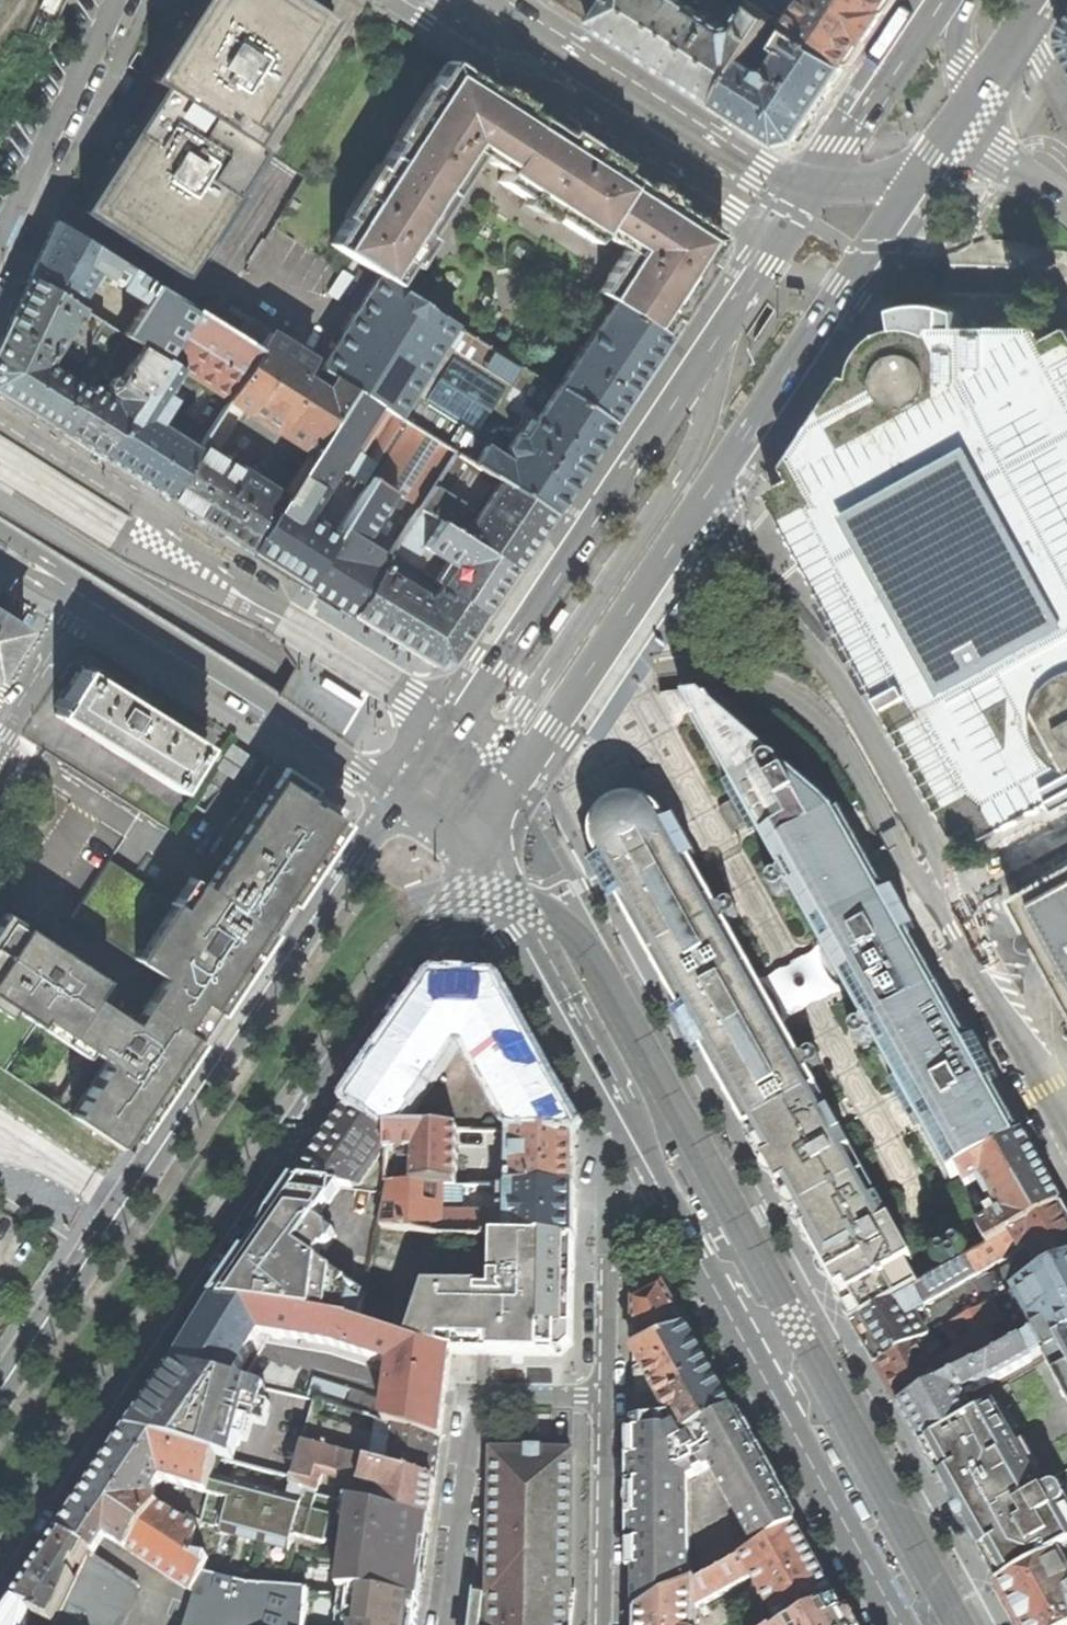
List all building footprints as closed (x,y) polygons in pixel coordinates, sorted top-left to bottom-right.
[(251,142),(330,19),(301,0),(199,0),(187,19),(150,78),(162,85),(251,142)] [(595,23),(610,0),(560,0),(589,19),(595,23)] [(595,23),(650,58),(719,102),(746,61),(773,19),(754,6),(738,29),(729,31),(681,0),(610,0),(595,23)] [(792,30),(845,67),(873,25),(889,0),(811,0),(792,30)] [(746,61),(719,102),(782,142),(797,139),(820,104),(845,67),(792,30),(780,48),(787,53),(774,73),(762,72),(746,61)] [(345,222),(331,244),(395,284),(476,154),(502,170),(496,178),(523,196),(519,202),(547,219),(551,214),(591,239),(597,231),(624,248),(596,293),(606,299),(659,332),(665,324),(670,317),(675,321),(711,266),(704,262),(720,239),(718,233),(446,60),(430,84),(424,82),(391,137),(395,140),(379,167),(374,164),(342,214),(345,222)] [(264,150),(251,142),(162,85),(121,150),(81,212),(184,276),(264,150)] [(41,249),(29,276),(76,305),(97,270),(128,289),(126,292),(142,303),(154,285),(54,222),(41,249)] [(29,276),(5,326),(0,336),(0,393),(20,406),(61,432),(87,391),(61,374),(71,358),(76,361),(97,330),(111,338),(105,346),(113,351),(123,335),(76,305),(29,276)] [(499,480),(549,512),(583,461),(609,421),(555,388),(379,278),(323,367),(354,387),(407,422),(452,452),(468,461),(499,480)] [(142,303),(123,335),(140,345),(163,359),(194,310),(154,285),(142,303)] [(607,310),(555,388),(609,421),(637,379),(665,336),(659,332),(606,299),(601,305),(607,310)] [(256,349),(194,310),(163,359),(181,369),(180,371),(224,399),(256,349)] [(773,492),(772,496),(805,555),(886,700),(940,799),(960,834),(964,835),(980,826),(986,837),(989,839),(991,839),(1066,798),(1066,330),(1050,338),(1049,337),(1043,328),(1040,326),(938,327),(933,335),(923,331),(910,328),(898,329),(887,332),(876,339),(865,348),(857,364),(854,378),(846,377),(788,465),(795,479),(773,492)] [(256,349),(224,399),(276,430),(264,450),(299,472),(354,387),(323,367),(306,356),(267,330),(256,349)] [(87,391),(61,432),(80,444),(101,457),(163,359),(140,345),(121,377),(119,375),(111,378),(107,385),(109,393),(115,397),(113,400),(90,387),(87,391)] [(89,356),(79,372),(93,381),(104,365),(89,356)] [(129,474),(163,496),(195,447),(151,417),(180,371),(181,369),(163,359),(101,457),(129,474)] [(303,584),(336,533),(306,515),(336,467),(366,485),(407,422),(354,387),(299,472),(283,496),(249,550),(275,566),(303,584)] [(351,613),(380,567),(361,555),(366,548),(355,541),(364,540),(386,503),(402,513),(380,548),(388,554),(418,507),(452,452),(407,422),(366,485),(336,533),(303,584),(326,598),(351,613)] [(195,447),(163,496),(206,523),(249,550),(283,496),(198,442),(195,447)] [(468,461),(452,452),(418,507),(512,566),(533,535),(549,512),(499,480),(486,501),(480,498),(471,510),(446,495),(468,461)] [(512,566),(418,507),(388,554),(409,566),(421,546),(452,566),(439,585),(482,612),(497,590),(512,566)] [(439,585),(431,581),(427,586),(428,593),(433,596),(431,598),(422,599),(421,593),(403,582),(412,568),(409,566),(388,554),(380,567),(351,613),(377,631),(421,658),(433,666),(444,664),(449,663),(464,639),(482,612),(439,585)] [(560,627),(563,630),(576,610),(568,605),(559,620),(556,625),(560,627)] [(24,632),(0,617),(0,670),(24,632)] [(58,712),(54,718),(177,795),(205,750),(141,710),(83,673),(63,704),(59,702),(54,709),(58,712)] [(361,706),(363,702),(326,680),(321,688),(353,708),(358,710),(361,706)] [(755,830),(786,885),(783,883),(780,882),(776,883),(773,885),(772,887),(771,891),(772,893),(774,896),(776,897),(778,898),(781,898),(783,897),(786,896),(787,894),(788,891),(787,887),(817,941),(821,947),(842,984),(915,944),(895,909),(882,885),(854,837),(828,810),(788,777),(784,776),(783,772),(702,703),(685,704),(689,710),(735,793),(740,803),(742,807),(740,810),(741,814),(744,816),(748,817),(755,830)] [(735,793),(689,710),(684,716),(721,782),(727,786),(730,787),(735,793)] [(128,1152),(244,975),(339,830),(316,815),(301,806),(309,793),(274,770),(196,889),(186,882),(137,956),(160,971),(142,997),(125,1024),(91,1002),(103,983),(50,948),(0,916),(0,1013),(90,1071),(64,1110),(128,1152)] [(595,861),(707,1060),(779,1019),(763,990),(725,923),(728,925),(732,925),(735,924),(738,921),(739,917),(739,913),(737,911),(734,909),(731,908),(727,908),(725,910),(723,913),(722,917),(685,852),(688,849),(688,844),(683,841),(679,842),(677,837),(672,828),(669,829),(658,816),(651,809),(641,805),(629,804),(617,807),(607,813),(598,824),(595,837),(595,861)] [(742,842),(742,848),(795,945),(800,947),(805,947),(817,941),(787,887),(788,891),(787,894),(786,896),(783,897),(781,898),(778,898),(776,897),(774,896),(772,893),(771,891),(772,887),(773,885),(776,883),(780,882),(783,883),(786,885),(755,830),(747,835),(743,838),(742,842)] [(993,915),(1032,983),(1066,1048),(1066,874),(993,915)] [(915,944),(842,984),(845,991),(849,997),(922,957),(918,951),(915,944)] [(922,957),(849,997),(855,1008),(909,1105),(921,1126),(951,1180),(961,1174),(977,1165),(1024,1139),(979,1060),(964,1068),(960,1062),(976,1054),(922,957)] [(412,1017),(393,1046),(437,1075),(457,1046),(468,1046),(486,1077),(531,1050),(513,1016),(496,986),(436,984),(412,1017)] [(782,1026),(779,1019),(707,1060),(710,1065),(714,1073),(786,1033),(782,1026)] [(865,1045),(867,1043),(869,1042),(869,1039),(869,1037),(868,1034),(866,1032),(863,1030),(860,1030),(858,1031),(856,1033),(854,1035),(854,1038),(854,1041),(856,1043),(857,1045),(860,1046),(862,1046),(865,1045)] [(808,1242),(855,1327),(921,1290),(907,1266),(914,1262),(879,1201),(873,1205),(847,1157),(853,1153),(840,1130),(832,1115),(825,1119),(813,1097),(819,1093),(807,1070),(809,1072),(812,1073),(816,1073),(820,1071),(822,1068),(822,1065),(821,1062),(819,1059),(816,1057),(813,1057),(810,1058),(808,1060),(806,1063),(805,1067),(786,1033),(714,1073),(728,1097),(808,1242)] [(373,1074),(352,1104),(386,1129),(389,1130),(399,1130),(437,1075),(393,1046),(373,1074)] [(552,1088),(531,1050),(486,1077),(515,1132),(577,1133),(552,1088)] [(323,1146),(299,1181),(345,1187),(346,1185),(355,1186),(355,1188),(361,1189),(389,1148),(389,1141),(386,1140),(386,1129),(352,1104),(323,1146)] [(442,1186),(515,1187),(515,1159),(459,1158),(459,1131),(399,1130),(389,1130),(389,1141),(389,1148),(389,1153),(416,1154),(416,1186),(442,1186)] [(515,1159),(515,1187),(576,1188),(577,1168),(577,1133),(515,1132),(515,1159)] [(1044,1175),(1024,1139),(977,1165),(978,1167),(962,1176),(969,1190),(979,1184),(996,1213),(989,1217),(993,1224),(981,1232),(991,1250),(1063,1209),(1044,1175)] [(261,1234),(215,1303),(305,1315),(362,1326),(369,1296),(317,1262),(324,1251),(327,1252),(338,1236),(319,1223),(345,1187),(299,1181),(261,1234)] [(441,1237),(494,1238),(504,1238),(505,1216),(442,1215),(442,1186),(416,1186),(392,1186),(383,1227),(441,1237)] [(576,1219),(576,1188),(515,1187),(514,1238),(576,1239),(576,1219)] [(1063,1209),(991,1250),(970,1262),(977,1276),(1026,1248),(1042,1276),(1066,1263),(1066,1216),(1063,1209)] [(575,1261),(576,1239),(514,1238),(504,1238),(494,1238),(492,1295),(475,1295),(475,1290),(421,1287),(405,1339),(452,1355),(562,1357),(573,1345),(575,1276),(570,1276),(570,1269),(570,1262),(575,1261)] [(868,1351),(878,1367),(934,1335),(945,1329),(993,1303),(1034,1281),(1022,1260),(955,1298),(952,1291),(977,1276),(970,1262),(921,1290),(855,1327),(868,1351)] [(1017,1346),(1032,1338),(1042,1356),(1044,1355),(1046,1360),(1044,1361),(1066,1401),(1066,1263),(1042,1276),(1034,1281),(993,1303),(1004,1322),(1017,1346)] [(634,1330),(634,1352),(687,1331),(676,1311),(663,1288),(635,1302),(634,1330)] [(397,1366),(405,1339),(362,1328),(362,1326),(305,1315),(215,1303),(176,1365),(232,1380),(261,1334),(332,1346),(397,1366)] [(889,1389),(901,1411),(984,1365),(1002,1354),(989,1330),(1004,1322),(993,1303),(945,1329),(958,1352),(932,1366),(927,1358),(942,1349),(934,1335),(878,1367),(889,1389)] [(634,1352),(635,1424),(675,1419),(683,1440),(692,1436),(731,1412),(710,1373),(687,1331),(634,1352)] [(912,1433),(922,1451),(976,1421),(964,1399),(988,1385),(989,1386),(1032,1363),(1032,1361),(1042,1356),(1032,1338),(1017,1346),(1002,1354),(984,1365),(901,1411),(900,1411),(912,1433)] [(452,1355),(405,1339),(397,1366),(385,1423),(393,1425),(440,1440),(446,1398),(452,1355)] [(158,1391),(129,1433),(186,1449),(221,1461),(268,1390),(232,1380),(176,1365),(158,1391)] [(317,1401),(268,1390),(221,1461),(296,1486),(304,1445),(317,1401)] [(353,1394),(348,1411),(367,1417),(374,1420),(379,1402),(353,1394)] [(438,1461),(440,1440),(393,1425),(391,1442),(363,1435),(367,1417),(348,1411),(317,1401),(304,1445),(435,1482),(438,1461)] [(1001,1592),(1066,1555),(1066,1475),(1046,1488),(1000,1407),(976,1421),(922,1451),(946,1493),(978,1550),(993,1576),(1001,1592)] [(731,1412),(692,1436),(711,1471),(756,1553),(797,1530),(788,1513),(794,1509),(768,1464),(749,1428),(742,1432),(731,1412)] [(711,1471),(692,1436),(683,1440),(675,1419),(635,1424),(635,1435),(628,1436),(628,1451),(629,1545),(636,1545),(636,1579),(636,1618),(639,1616),(697,1585),(689,1570),(689,1482),(711,1471)] [(221,1461),(186,1449),(129,1433),(99,1478),(61,1535),(90,1553),(82,1568),(77,1580),(54,1624),(122,1624),(140,1587),(94,1558),(108,1537),(193,1593),(200,1596),(191,1624),(305,1624),(308,1593),(308,1590),(273,1590),(245,1583),(208,1572),(212,1557),(199,1551),(203,1528),(151,1500),(163,1480),(208,1495),(216,1475),(221,1461)] [(433,1502),(435,1482),(304,1445),(296,1486),(318,1495),(323,1477),(382,1494),(378,1510),(430,1522),(433,1502)] [(569,1599),(570,1599),(570,1569),(571,1549),(573,1454),(494,1454),(492,1512),(490,1599),(486,1599),(486,1598),(476,1597),(472,1624),(568,1624),(569,1599)] [(336,1519),(345,1522),(348,1503),(318,1495),(296,1486),(292,1498),(216,1475),(208,1495),(203,1528),(294,1556),(299,1538),(328,1546),(336,1519)] [(425,1560),(430,1522),(378,1510),(348,1503),(345,1522),(352,1523),(344,1594),(361,1593),(420,1602),(425,1560)] [(696,1610),(753,1579),(778,1624),(791,1624),(836,1601),(817,1566),(797,1530),(756,1553),(697,1585),(639,1616),(639,1624),(696,1624),(696,1610)] [(15,1604),(32,1613),(32,1615),(50,1624),(54,1624),(77,1580),(71,1577),(76,1564),(82,1568),(90,1553),(61,1535),(41,1565),(15,1604)] [(1020,1624),(1066,1624),(1066,1555),(1001,1592),(1019,1624),(1020,1624)] [(420,1602),(361,1593),(344,1594),(308,1593),(305,1624),(340,1624),(341,1618),(375,1620),(374,1624),(417,1624),(420,1602)] [(836,1601),(791,1624),(850,1624),(836,1601)] [(32,1615),(32,1613),(15,1604),(1,1624),(50,1624),(32,1615)]
